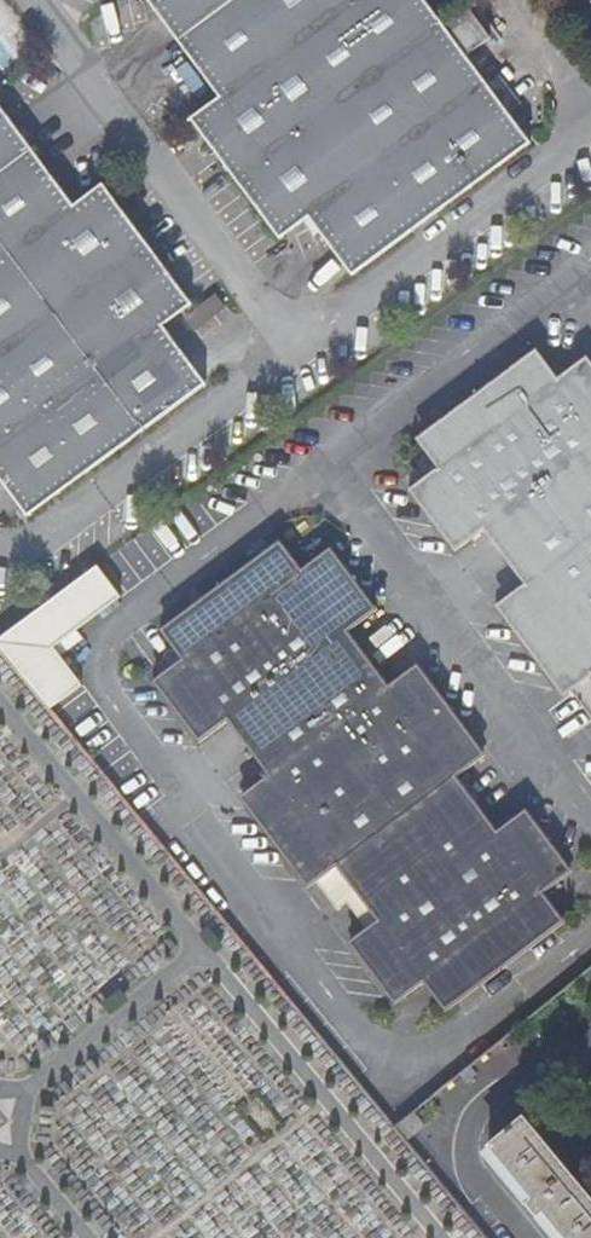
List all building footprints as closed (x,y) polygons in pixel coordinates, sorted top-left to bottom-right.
[(530,144),(422,0),(145,0),(220,100),(191,121),(281,241),(310,219),(353,277),(530,144)] [(208,386),(165,329),(193,307),(103,187),(75,208),(0,108),(0,479),(30,519),(208,386)] [(558,381),(537,352),(417,443),(439,472),(411,494),(456,555),(484,534),(524,588),(497,609),(564,701),(572,695),(590,719),(590,365),(587,360),(558,381)] [(487,757),(420,667),(391,688),(350,634),(379,612),(333,551),(304,572),(283,543),(162,633),(184,662),(154,683),(201,745),(230,724),(270,778),(241,800),(309,891),(338,869),(379,923),(349,946),(395,1006),(424,985),(446,1014),(566,924),(545,895),(574,874),(527,811),(499,833),(458,779),(487,757)] [(0,634),(0,635),(52,707),(87,683),(59,643),(127,595),(103,561),(0,634)] [(398,1130),(409,1143),(426,1129),(416,1115),(398,1130)] [(525,1120),(491,1147),(535,1201),(529,1206),(539,1218),(545,1213),(566,1237),(590,1237),(590,1199),(525,1120)]
